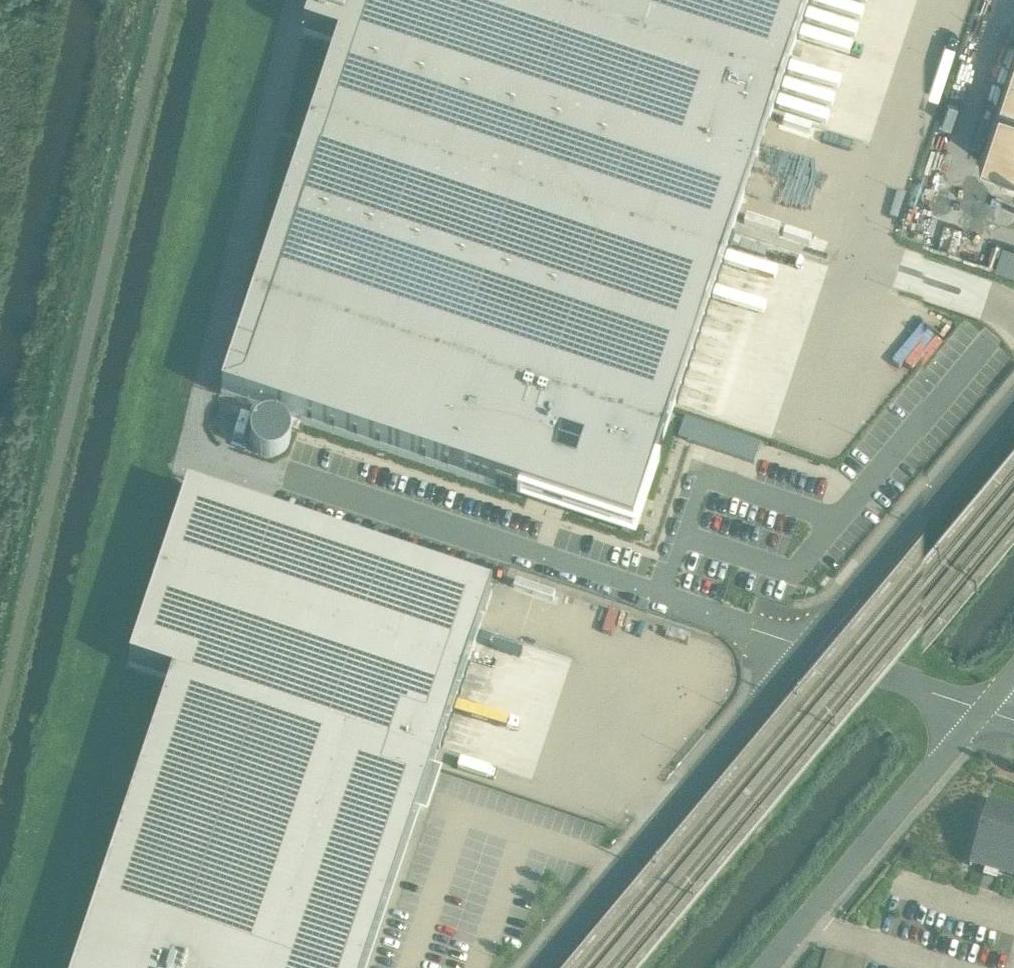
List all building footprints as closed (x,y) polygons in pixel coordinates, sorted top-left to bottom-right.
[(222,397),(632,533),(809,0),(315,0),(307,25),(303,36),(304,36),(338,47),(222,397)] [(978,159),(1003,168),(999,180),(1013,185),(1013,51),(978,159)] [(993,269),(1013,277),(1013,248),(1002,244),(993,269)] [(77,967),(365,967),(490,596),(188,495),(130,668),(174,683),(77,967)] [(990,803),(988,803),(968,866),(971,867),(972,865),(1013,877),(1013,813),(989,806),(990,803)]
